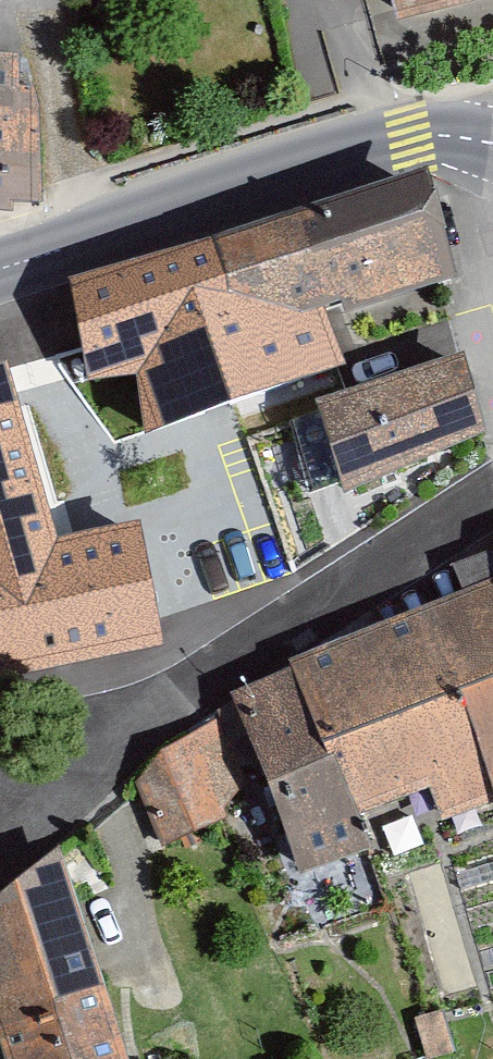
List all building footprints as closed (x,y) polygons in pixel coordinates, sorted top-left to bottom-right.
[(398,14),(452,0),(394,0),(398,14)] [(0,52),(0,196),(13,196),(13,189),(40,189),(38,88),(21,88),(21,52),(0,52)] [(457,261),(427,168),(203,240),(250,386),(345,356),(328,303),(457,261)] [(250,386),(203,240),(74,276),(90,380),(137,376),(148,433),(250,386)] [(488,419),(464,353),(310,402),(339,490),(488,419)] [(0,366),(0,673),(165,642),(138,523),(56,534),(7,364),(0,366)] [(426,603),(460,690),(492,786),(492,579),(426,603)] [(426,603),(290,660),(292,667),(351,816),(362,813),(429,790),(443,821),(492,807),(492,786),(460,690),(426,603)] [(351,816),(292,667),(231,691),(238,710),(267,783),(302,871),(363,847),(351,816)] [(267,783),(238,710),(161,749),(137,782),(162,845),(228,817),(267,783)] [(60,850),(0,896),(0,1029),(10,1058),(121,1058),(60,850)]
